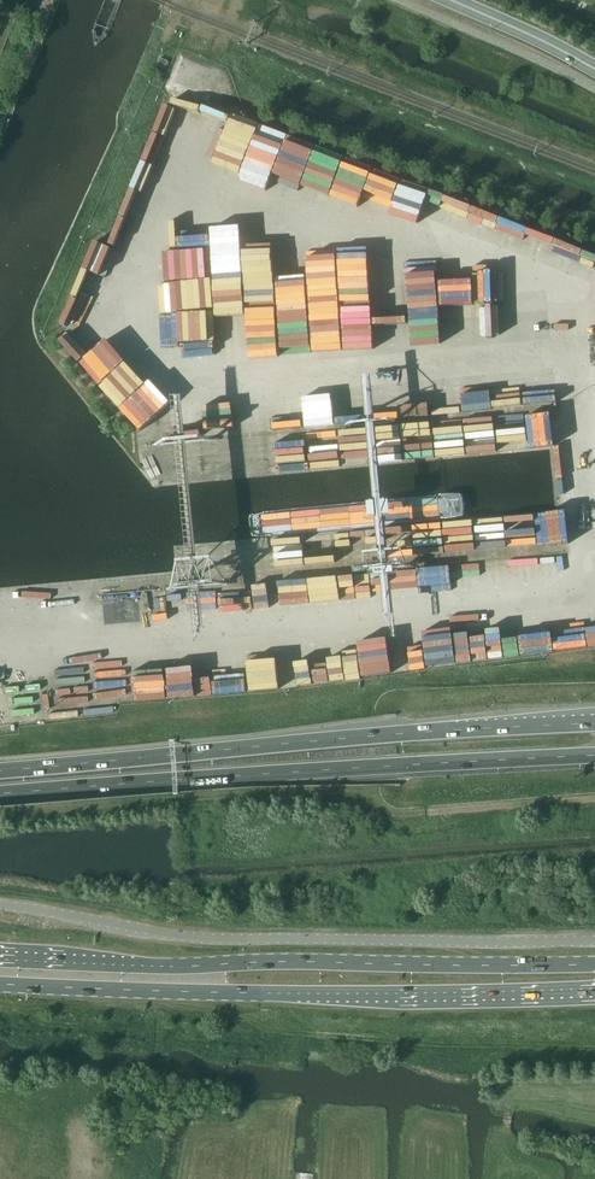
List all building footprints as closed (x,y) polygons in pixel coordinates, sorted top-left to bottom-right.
[(168,65),(169,63),(167,62),(168,61),(160,58),(157,66),(165,68),(166,65),(168,65)]
